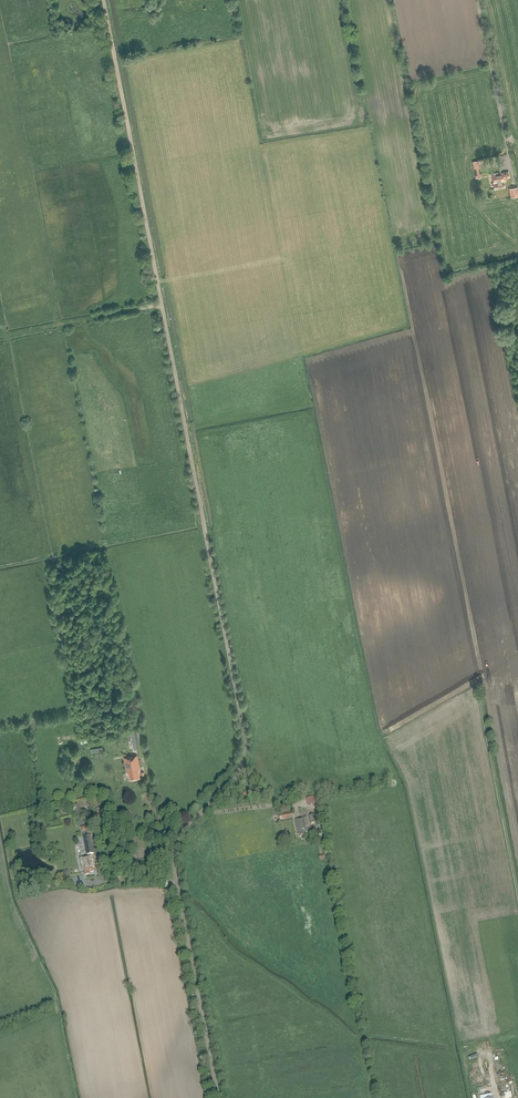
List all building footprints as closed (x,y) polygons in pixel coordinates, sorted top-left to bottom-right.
[(477,178),(483,177),(481,160),(475,161),(477,178)] [(492,173),(494,184),(494,190),(505,188),(504,182),(506,182),(505,177),(509,176),(509,172),(500,174),(500,172),(492,173)] [(517,187),(509,188),(511,198),(517,196),(517,191),(517,187)] [(138,771),(140,770),(137,756),(124,758),(127,773),(129,772),(130,780),(140,778),(138,771)] [(307,805),(317,802),(315,796),(306,798),(307,805)] [(95,808),(98,821),(107,819),(104,806),(95,808)] [(278,814),(280,821),(293,818),(291,812),(278,814)] [(308,831),(308,827),(307,827),(307,826),(308,826),(307,816),(302,817),(302,818),(296,819),(296,820),(295,820),(297,829),(297,830),(297,831),(298,831),(298,833),(297,833),(298,834),(299,834),(299,836),(305,835),(304,832),(308,832),(308,831)] [(93,830),(92,824),(81,826),(82,832),(93,830)] [(94,853),(91,835),(83,837),(86,855),(94,853)] [(90,872),(95,871),(94,866),(92,856),(80,858),(82,866),(83,870),(84,870),(85,876),(90,875),(90,872)]
